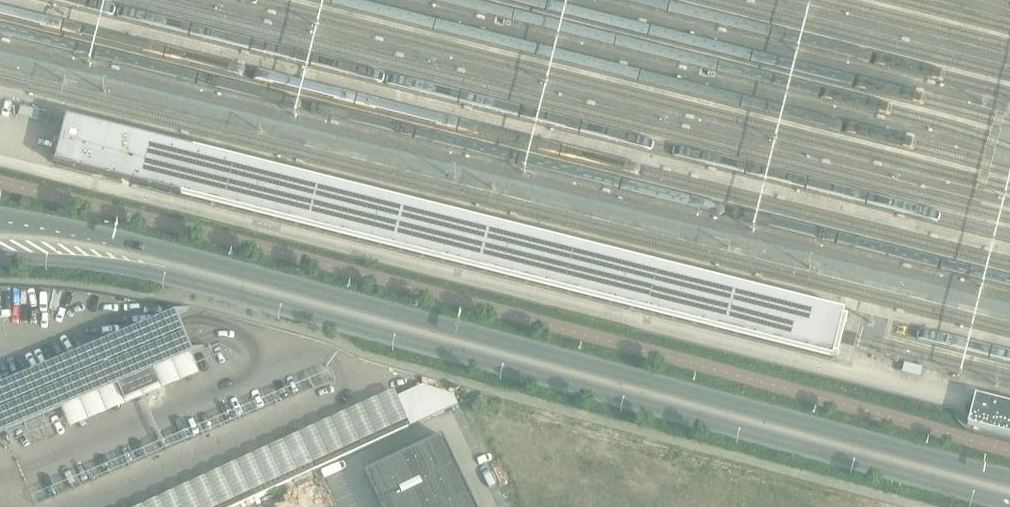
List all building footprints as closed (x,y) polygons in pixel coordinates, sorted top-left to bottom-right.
[(66,118),(54,165),(832,359),(836,343),(838,335),(844,311),(66,118)] [(191,355),(187,344),(178,324),(175,315),(191,308),(190,307),(170,315),(168,316),(0,386),(0,435),(61,410),(118,386),(124,401),(159,386),(153,371),(188,357),(191,355)] [(118,386),(61,410),(69,429),(199,374),(191,355),(188,357),(153,371),(159,386),(124,401),(118,386)] [(318,469),(458,405),(453,396),(422,386),(398,397),(409,420),(218,506),(235,506),(318,469)] [(136,506),(218,506),(409,420),(398,397),(394,389),(136,506)] [(975,395),(967,425),(1009,436),(1009,404),(975,395)] [(442,437),(364,474),(380,506),(475,506),(442,437)]
